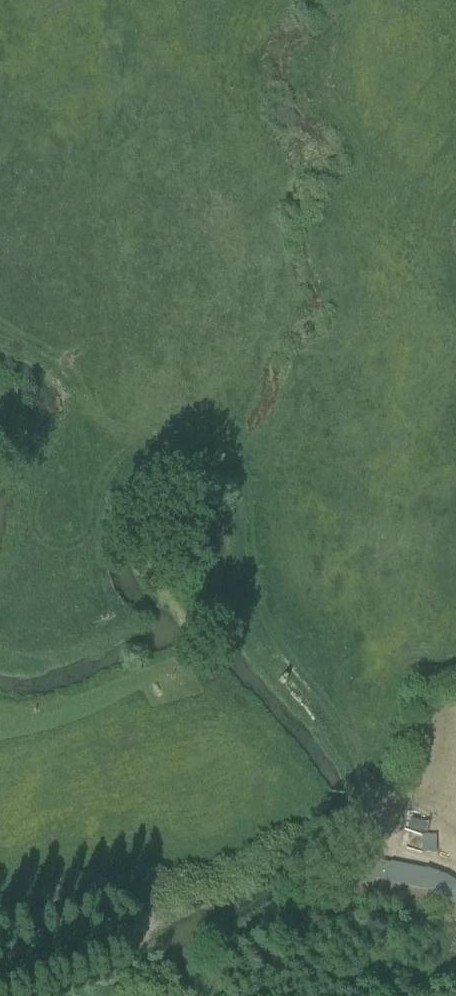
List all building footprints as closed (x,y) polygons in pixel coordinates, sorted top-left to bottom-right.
[(389,882),(389,883),(421,890),(436,894),(455,906),(455,883),(444,876),(426,870),(409,868),(407,875),(390,871),(389,882)]
